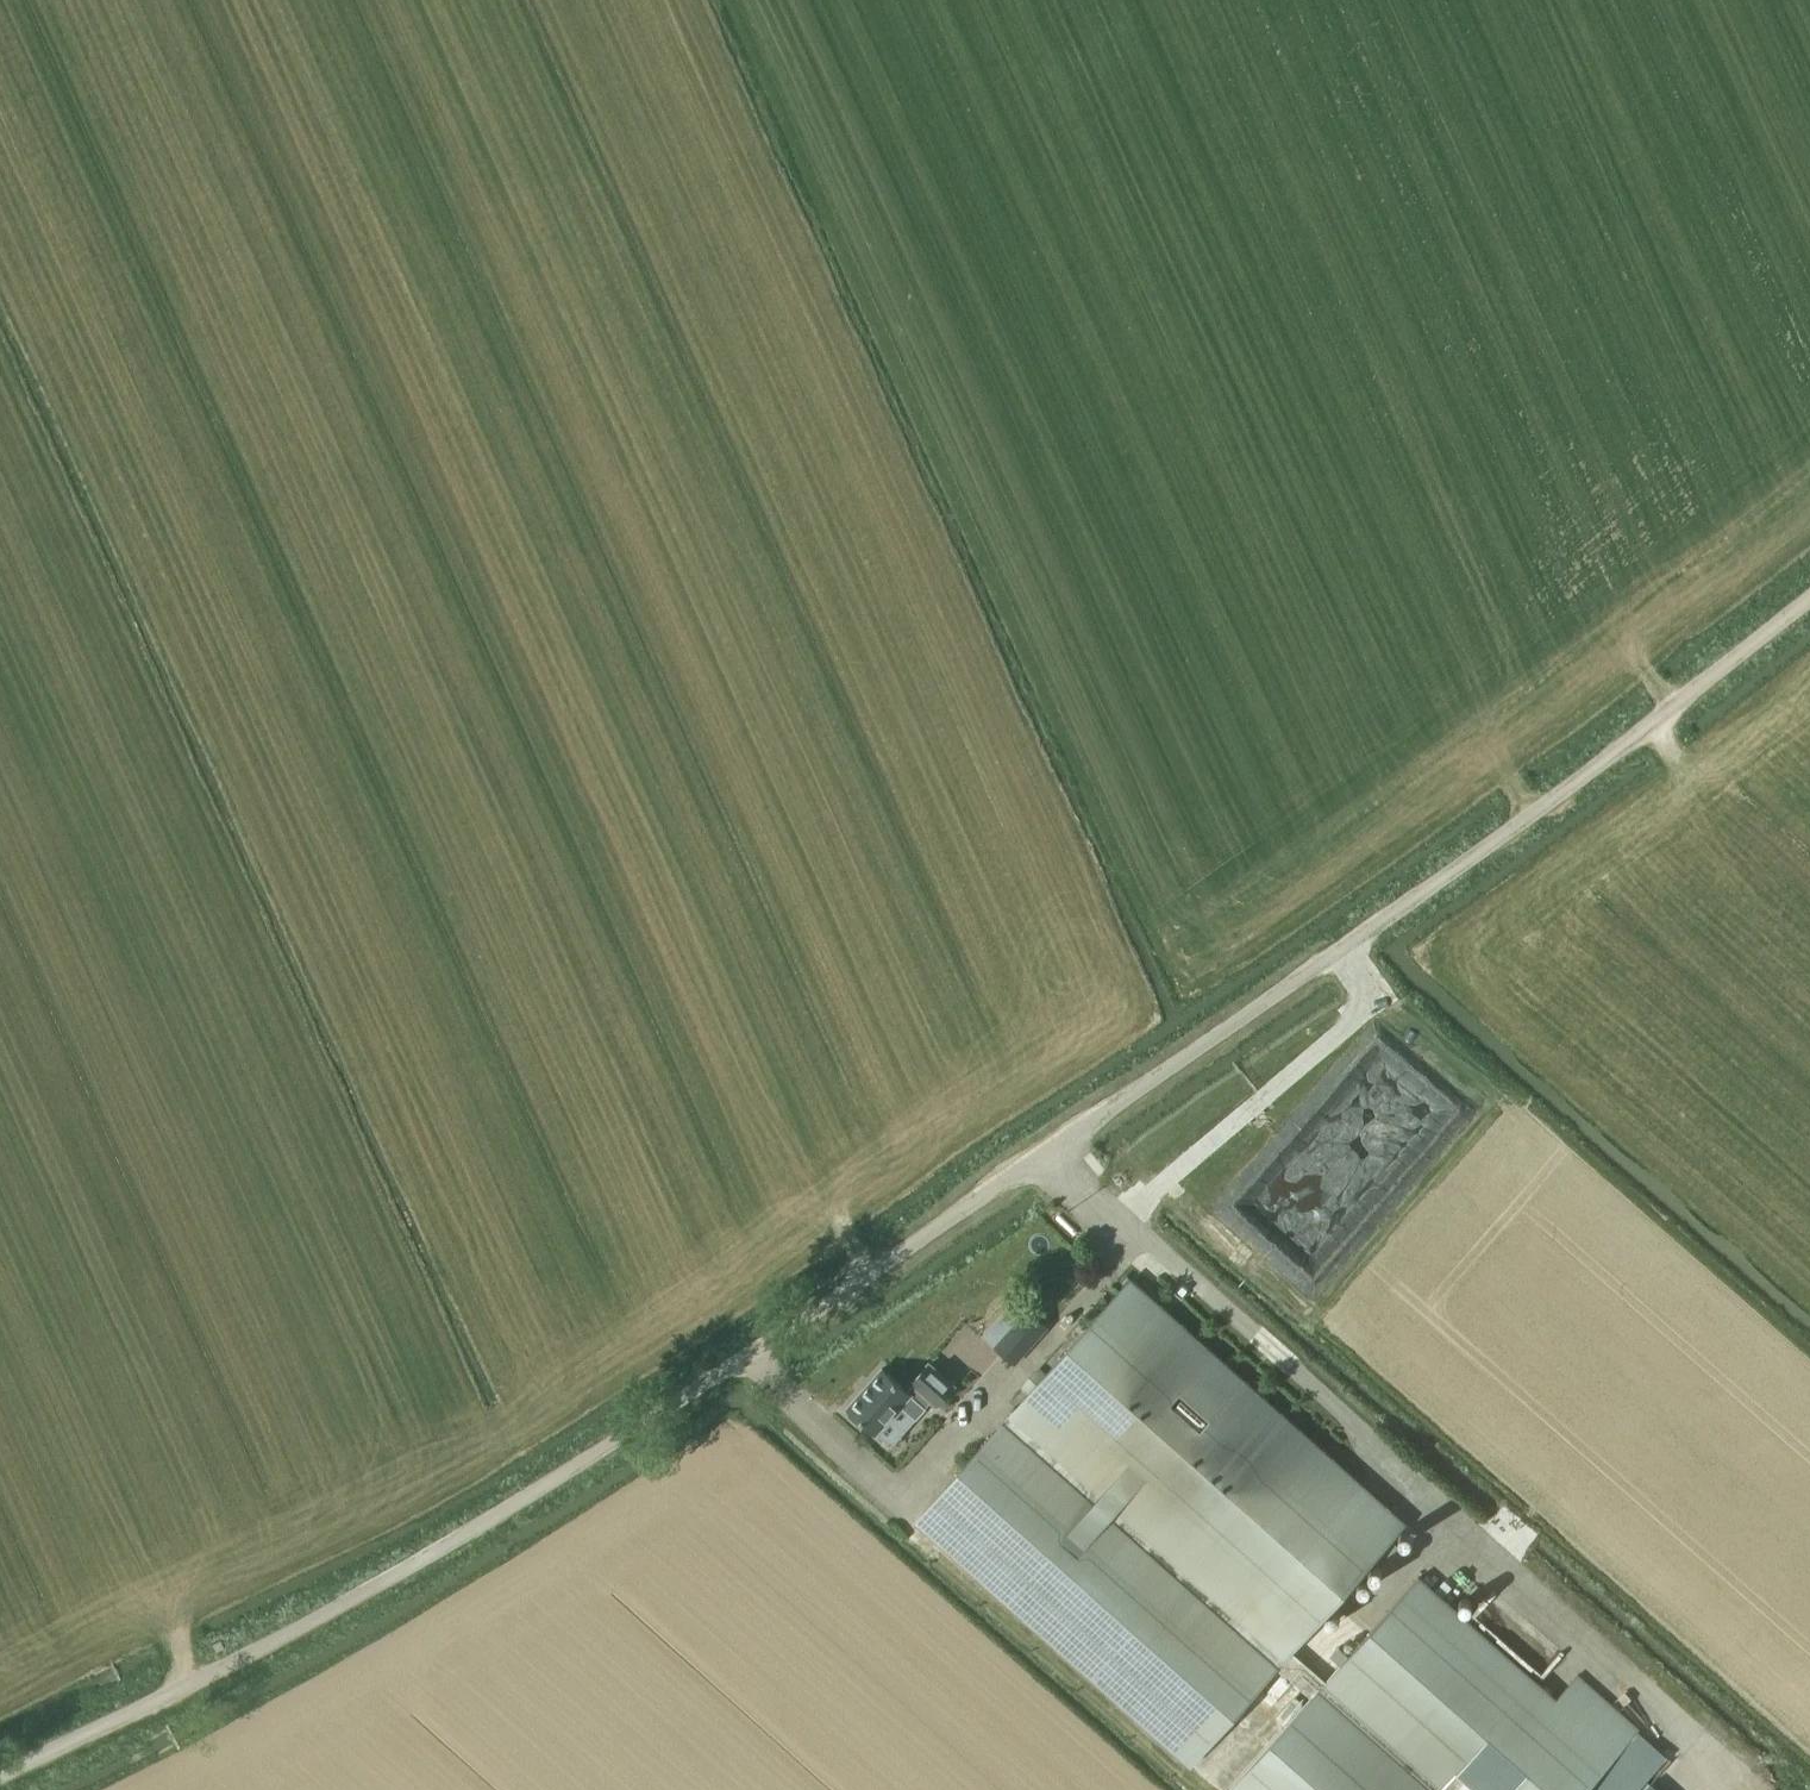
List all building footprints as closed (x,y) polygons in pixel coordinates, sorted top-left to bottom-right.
[(1375,1034),(1241,1194),(1241,1206),(1254,1217),(1278,1216),(1277,1188),(1304,1187),(1322,1166),(1322,1185),(1344,1184),(1349,1188),(1362,1188),(1413,1127),(1440,1126),(1454,1109),(1453,1099),(1375,1034)] [(1641,1729),(1579,1674),(1558,1698),(1420,1575),(1349,1655),(1340,1646),(1331,1656),(1341,1664),(1326,1680),(1294,1651),(1408,1524),(1132,1277),(1046,1373),(1041,1368),(1022,1388),(1028,1393),(914,1521),(1190,1767),(1279,1667),(1312,1697),(1229,1789),(1587,1789),(1641,1729)] [(1017,1360),(1046,1326),(1028,1309),(998,1343),(1017,1360)] [(913,1385),(908,1390),(883,1368),(847,1408),(851,1411),(848,1414),(862,1427),(865,1423),(876,1433),(902,1405),(917,1418),(927,1407),(926,1407),(931,1401),(937,1407),(957,1385),(930,1361),(910,1382),(913,1385)] [(1549,1668),(1565,1638),(1488,1595),(1478,1614),(1507,1630),(1501,1641),(1549,1668)]
